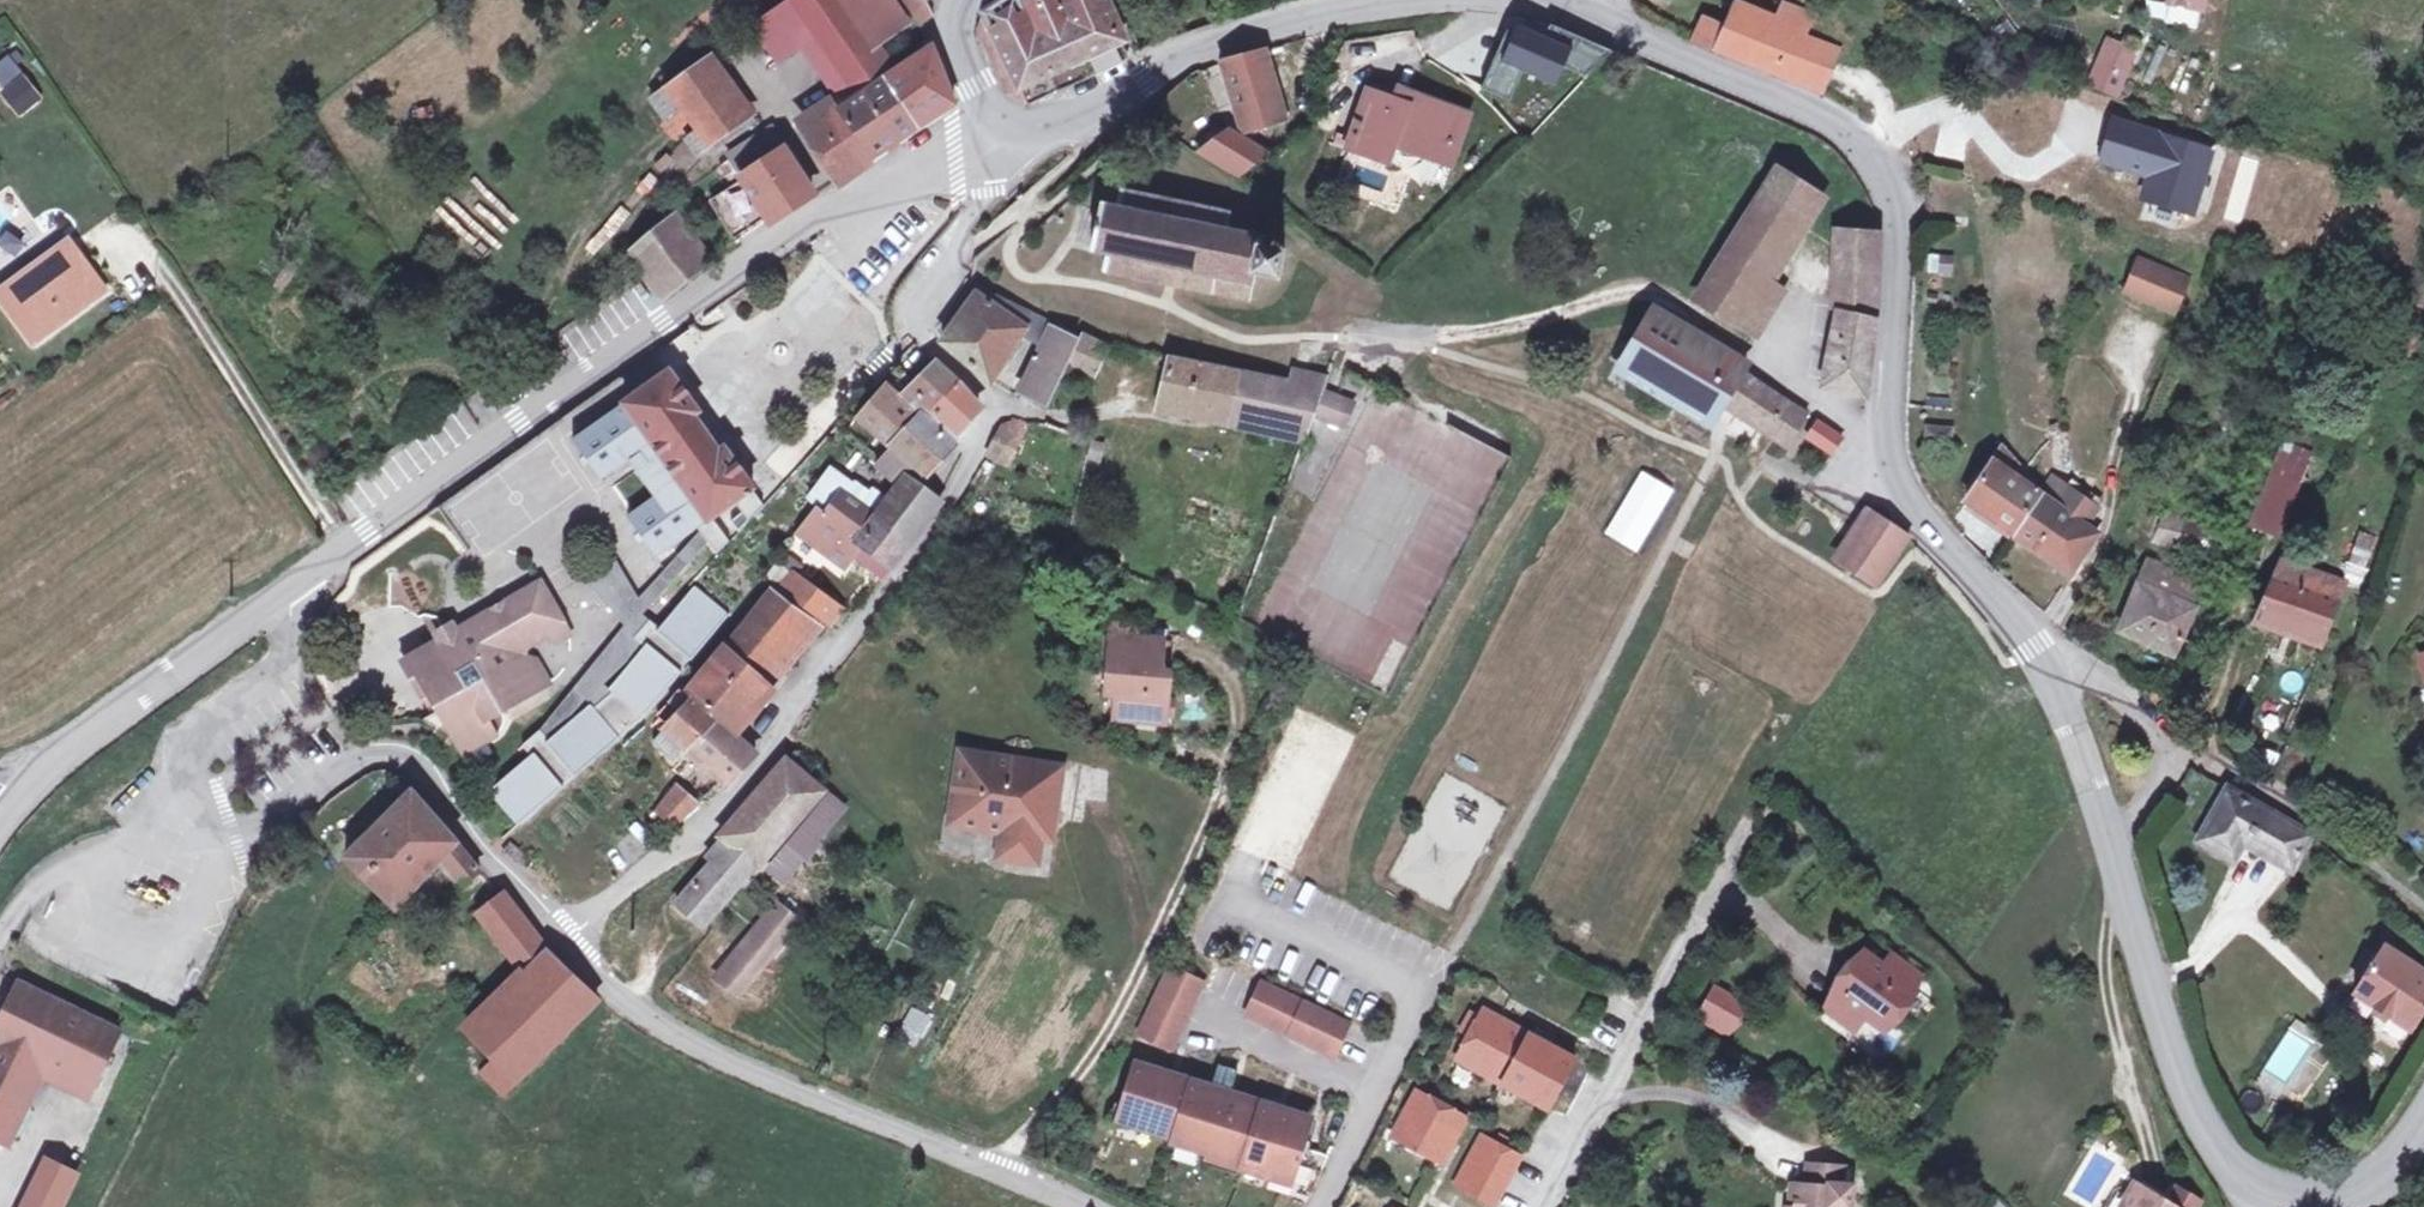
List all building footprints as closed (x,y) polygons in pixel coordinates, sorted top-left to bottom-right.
[(779,61),(814,42),(882,0),(806,0),(758,31),(779,61)] [(851,100),(833,112),(828,102),(804,117),(843,175),(953,99),(937,49),(893,80),(869,45),(908,25),(891,0),(882,0),(814,42),(851,100)] [(928,22),(938,12),(929,0),(907,0),(928,22)] [(987,16),(1024,90),(1053,76),(1123,42),(1105,0),(999,0),(994,3),(996,11),(987,16)] [(2178,4),(2208,11),(2210,0),(2179,0),(2178,4)] [(1706,22),(1696,45),(1719,55),(1721,50),(1782,74),(1800,30),(1813,34),(1820,13),(1791,1),(1781,23),(1738,6),(1727,30),(1706,22)] [(1520,27),(1517,35),(1509,32),(1484,91),(1512,103),(1525,74),(1544,81),(1558,87),(1566,68),(1589,78),(1615,52),(1559,30),(1555,41),(1520,27)] [(1843,47),(1813,34),(1800,30),(1782,74),(1826,93),(1843,47)] [(2105,36),(2087,88),(2121,99),(2139,47),(2105,36)] [(1123,42),(1053,76),(1060,92),(1096,77),(1132,59),(1123,42)] [(1289,119),(1268,52),(1228,63),(1250,132),(1289,119)] [(675,85),(712,143),(751,115),(717,57),(675,85)] [(26,78),(5,94),(22,115),(43,98),(26,78)] [(1408,109),(1373,96),(1353,151),(1392,166),(1398,148),(1454,167),(1469,119),(1412,99),(1408,109)] [(2199,215),(2214,141),(2108,119),(2098,167),(2144,177),(2139,203),(2199,215)] [(733,158),(744,178),(787,151),(773,129),(733,158)] [(1232,131),(1204,151),(1241,177),(1269,157),(1232,131)] [(787,151),(744,178),(768,215),(772,220),(813,190),(787,151)] [(1783,167),(1749,221),(1789,245),(1821,193),(1783,167)] [(735,236),(768,215),(744,178),(712,199),(735,236)] [(1233,214),(1125,191),(1121,209),(1105,207),(1101,229),(1097,251),(1112,255),(1109,272),(1255,303),(1261,276),(1286,281),(1291,251),(1267,247),(1268,240),(1230,231),(1233,214)] [(717,260),(678,215),(631,251),(665,297),(717,260)] [(1789,245),(1749,221),(1732,250),(1770,274),(1789,245)] [(1883,231),(1845,232),(1841,298),(1838,333),(1827,381),(1871,390),(1878,342),(1882,303),(1883,231)] [(107,291),(74,247),(2,300),(33,344),(107,291)] [(1770,274),(1732,250),(1700,300),(1758,335),(1778,303),(1761,290),(1770,274)] [(1929,253),(1928,275),(1953,275),(1954,254),(1929,253)] [(2137,254),(2121,293),(2176,317),(2193,277),(2137,254)] [(1025,332),(1036,315),(998,295),(993,303),(976,294),(947,341),(992,383),(1025,332)] [(1052,325),(1036,315),(1025,332),(1045,342),(1052,325)] [(1720,351),(1658,317),(1621,376),(1714,427),(1727,407),(1742,384),(1711,367),(1720,351)] [(1078,336),(1052,325),(1045,342),(1024,394),(1052,407),(1068,361),(1075,345),(1078,336)] [(1079,334),(1078,336),(1075,345),(1068,361),(1094,372),(1114,343),(1079,334)] [(1751,368),(1720,351),(1711,367),(1742,384),(1727,407),(1740,415),(1762,382),(1749,372),(1751,368)] [(1300,382),(1177,360),(1166,404),(1310,437),(1320,410),(1350,421),(1358,398),(1328,387),(1334,372),(1301,368),(1300,382)] [(964,383),(944,364),(904,402),(884,390),(859,420),(898,449),(881,467),(899,478),(911,464),(924,473),(952,448),(963,436),(954,429),(978,412),(964,383)] [(699,412),(671,374),(581,435),(608,478),(637,457),(663,491),(631,513),(659,556),(698,529),(701,533),(705,539),(717,556),(730,543),(712,519),(735,503),(749,522),(764,506),(753,491),(754,490),(724,449),(719,452),(694,416),(699,412)] [(1786,398),(1762,382),(1740,415),(1750,421),(1754,414),(1770,423),(1775,416),(1786,423),(1781,430),(1787,433),(1802,408),(1786,398)] [(1817,416),(1802,408),(1787,433),(1801,441),(1817,416)] [(1013,465),(1030,423),(1018,420),(1013,429),(1006,429),(994,456),(1013,465)] [(1847,437),(1825,421),(1814,437),(1837,453),(1847,437)] [(1425,617),(1507,456),(1440,422),(1413,474),(1437,486),(1381,595),(1425,617)] [(2281,539),(2316,451),(2281,438),(2247,525),(2281,539)] [(2016,534),(2044,494),(2048,489),(2006,449),(1970,502),(2016,534)] [(921,500),(906,490),(882,520),(843,491),(850,481),(836,472),(817,500),(833,510),(828,517),(819,512),(810,521),(856,553),(862,544),(897,567),(916,543),(929,524),(913,513),(921,500)] [(912,480),(906,490),(921,500),(913,513),(929,524),(944,502),(912,480)] [(2044,494),(2016,534),(2074,574),(2102,534),(2091,527),(2103,509),(2072,489),(2062,505),(2044,494)] [(1909,538),(1874,515),(1845,559),(1882,583),(1909,538)] [(856,553),(810,521),(800,533),(846,566),(856,553)] [(626,632),(538,729),(546,739),(562,726),(563,724),(616,667),(625,657),(638,643),(631,637),(647,618),(641,613),(705,539),(701,533),(635,608),(618,576),(596,594),(626,632)] [(888,577),(897,567),(862,544),(856,553),(888,577)] [(2347,585),(2282,562),(2259,617),(2324,641),(2347,585)] [(829,622),(839,607),(793,578),(783,593),(829,622)] [(2190,608),(2143,582),(2125,625),(2174,651),(2190,608)] [(564,622),(541,584),(460,631),(445,629),(440,642),(412,658),(442,710),(449,722),(467,752),(499,734),(490,719),(548,685),(537,663),(523,658),(527,643),(564,622)] [(726,617),(693,586),(657,627),(647,618),(631,637),(642,645),(606,687),(609,690),(591,707),(588,704),(562,726),(546,739),(538,729),(519,745),(528,755),(486,790),(514,826),(639,721),(726,617)] [(770,594),(751,619),(780,641),(753,679),(768,689),(820,625),(770,594)] [(780,641),(751,619),(690,697),(737,730),(768,689),(753,679),(780,641)] [(1138,624),(1112,621),(1110,637),(1136,641),(1138,624)] [(1110,637),(1107,637),(1102,676),(1113,677),(1110,696),(1107,719),(1157,728),(1163,686),(1153,685),(1158,645),(1136,641),(1110,637)] [(1113,677),(1102,676),(1099,694),(1110,696),(1113,677)] [(757,754),(678,698),(671,709),(677,714),(656,742),(676,760),(687,746),(732,785),(757,754)] [(449,722),(442,710),(427,718),(430,725),(439,728),(449,722)] [(2310,765),(2292,758),(2283,789),(2300,796),(2310,765)] [(965,796),(969,762),(954,760),(950,794),(965,796)] [(1056,773),(969,762),(965,796),(950,794),(945,832),(1000,839),(996,864),(1033,869),(1036,846),(1036,844),(1029,842),(1032,807),(1051,810),(1056,773)] [(829,791),(792,764),(740,827),(776,857),(829,791)] [(677,825),(697,802),(677,785),(657,808),(677,825)] [(483,869),(418,788),(348,856),(398,908),(447,856),(471,883),(483,869)] [(2268,811),(2232,790),(2199,838),(2233,860),(2243,844),(2289,875),(2311,841),(2268,811)] [(1047,846),(1051,810),(1032,807),(1029,842),(1036,844),(1036,846),(1047,846)] [(828,834),(810,822),(793,844),(812,856),(828,834)] [(776,857),(740,827),(714,858),(719,863),(745,886),(752,891),(776,857)] [(512,839),(502,847),(516,863),(526,855),(512,839)] [(745,886),(719,863),(683,905),(702,922),(693,932),(699,936),(745,886)] [(519,1082),(601,995),(557,952),(546,939),(512,894),(486,916),(527,973),(471,1028),(500,1062),(519,1082)] [(799,926),(780,910),(761,933),(780,948),(799,926)] [(2387,949),(2359,996),(2410,1029),(2423,1004),(2423,973),(2387,949)] [(762,970),(743,954),(722,979),(741,995),(762,970)] [(1887,971),(1868,958),(1845,988),(1852,993),(1836,1018),(1861,1034),(1870,1021),(1887,1032),(1916,991),(1887,971)] [(1887,971),(1916,991),(1924,980),(1895,959),(1887,971)] [(1197,981),(1166,966),(1133,1033),(1166,1048),(1197,981)] [(1348,1022),(1262,979),(1246,1012),(1334,1054),(1348,1022)] [(23,988),(0,1039),(0,1143),(16,1150),(47,1081),(53,1069),(99,1091),(125,1037),(23,988)] [(1829,1012),(1836,1018),(1852,993),(1845,988),(1829,1012)] [(1729,1035),(1732,1030),(1714,1019),(1725,999),(1712,992),(1699,1018),(1729,1035)] [(1743,1009),(1725,999),(1714,1019),(1732,1030),(1743,1009)] [(903,1029),(924,1039),(935,1016),(914,1006),(903,1029)] [(1581,1058),(1491,1009),(1486,1016),(1476,1034),(1465,1057),(1554,1107),(1581,1058)] [(1476,1034),(1486,1016),(1478,1012),(1468,1030),(1476,1034)] [(519,1082),(500,1062),(488,1074),(506,1094),(519,1082)] [(53,1069),(47,1081),(93,1103),(99,1091),(53,1069)] [(1300,1120),(1135,1070),(1122,1113),(1131,1116),(1130,1124),(1210,1149),(1208,1157),(1289,1184),(1287,1193),(1309,1199),(1322,1156),(1293,1147),(1300,1120)] [(1470,1112),(1422,1087),(1398,1135),(1447,1159),(1470,1112)] [(1527,1155),(1488,1136),(1462,1183),(1502,1204),(1527,1155)] [(24,1206),(56,1206),(72,1171),(46,1159),(24,1206)] [(1809,1168),(1808,1188),(1797,1188),(1797,1206),(1854,1206),(1855,1190),(1844,1189),(1845,1170),(1809,1168)] [(2148,1186),(2139,1181),(2127,1202),(2135,1206),(2136,1206),(2148,1186)] [(2148,1186),(2136,1206),(2179,1206),(2176,1204),(2148,1186)] [(2176,1204),(2179,1206),(2207,1206),(2208,1205),(2186,1189),(2176,1204)]
